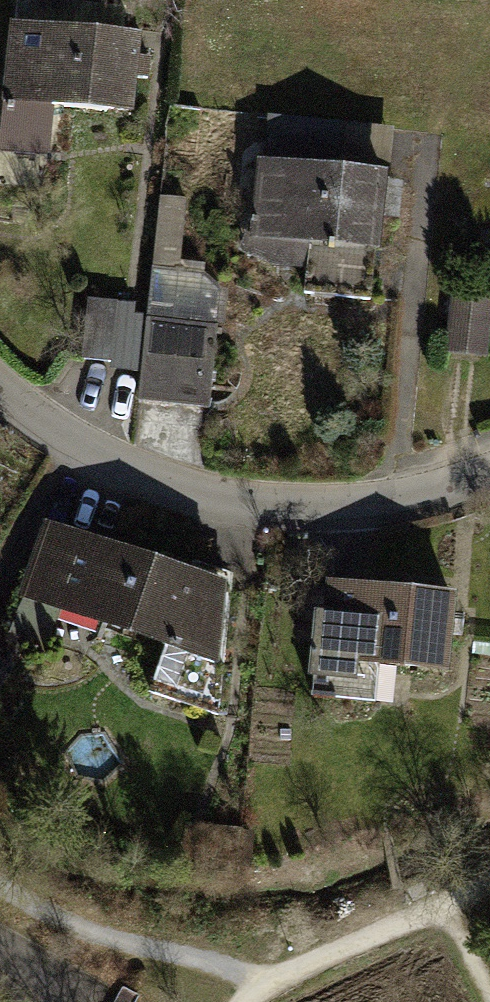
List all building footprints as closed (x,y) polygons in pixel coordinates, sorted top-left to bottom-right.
[(144,44),(14,30),(2,144),(53,149),(56,117),(136,125),(144,44)] [(398,130),(270,117),(265,164),(260,163),(254,226),(244,244),(243,255),(277,271),(304,274),(302,301),(368,307),(373,256),(385,258),(389,216),(402,218),(405,186),(392,184),(398,130)] [(163,201),(142,404),(211,411),(219,330),(225,331),(229,295),(206,279),(180,277),(187,203),(163,201)] [(455,288),(448,354),(489,358),(489,292),(455,288)] [(136,308),(87,303),(81,363),(113,366),(112,373),(139,376),(145,321),(135,320),(136,308)] [(232,589),(44,526),(19,601),(28,604),(16,639),(45,656),(59,615),(169,653),(156,690),(223,713),(232,589)] [(461,595),(332,582),(328,616),(320,615),(314,679),(318,679),(316,699),(379,705),(383,669),(453,676),(461,595)]
